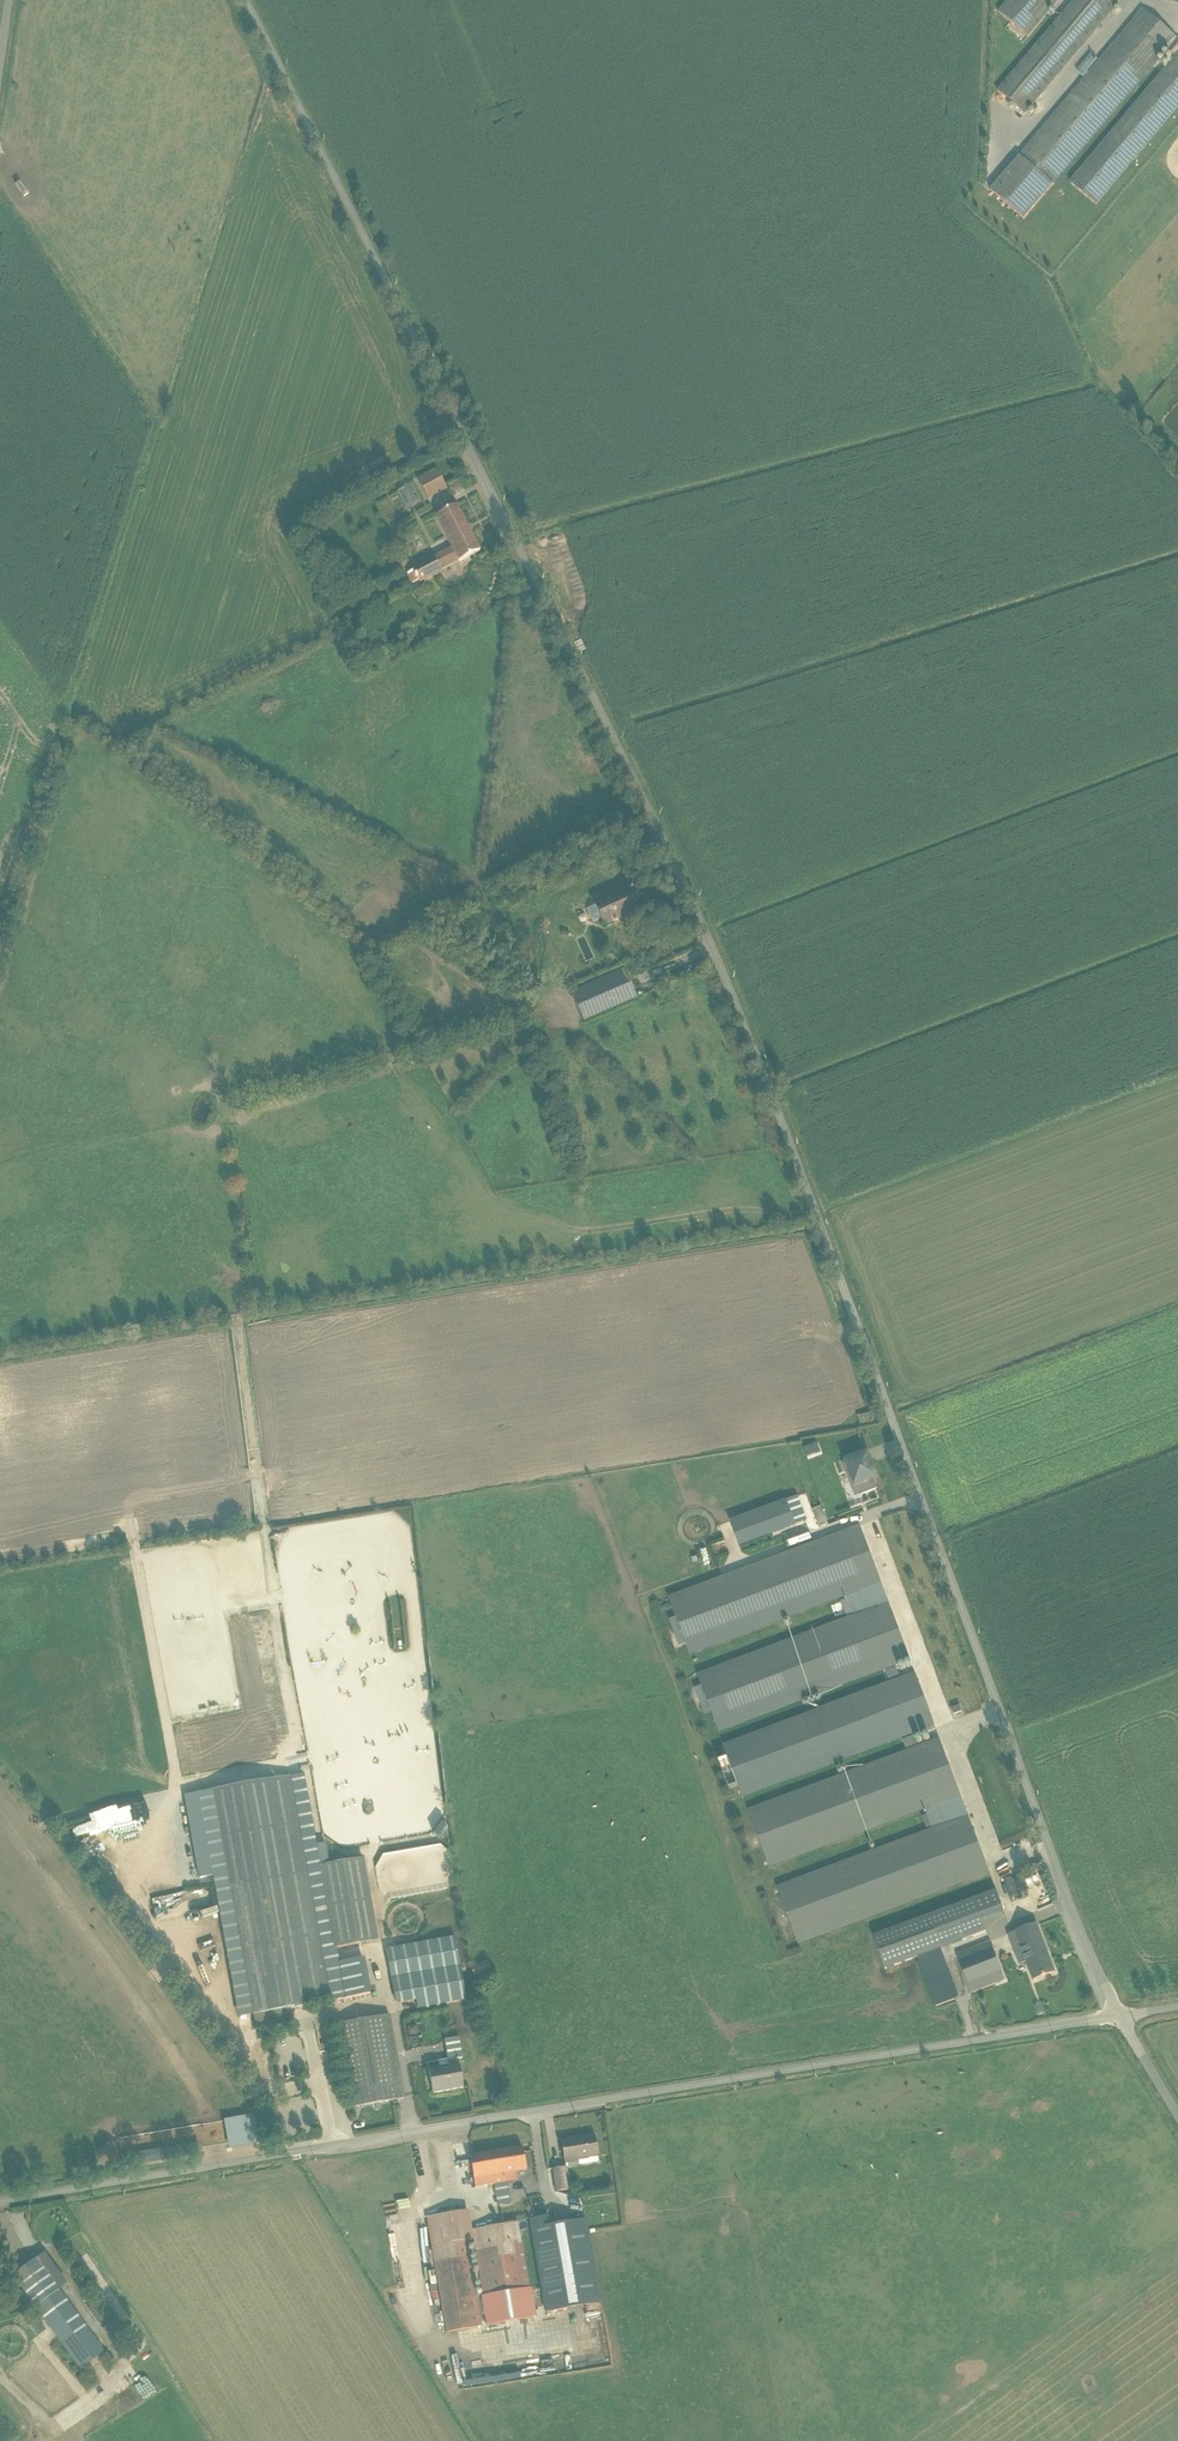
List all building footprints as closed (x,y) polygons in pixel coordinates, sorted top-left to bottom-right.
[(1013,14),(1021,20),(1021,19),(1041,34),(1067,0),(1023,0),(1013,14)] [(1005,192),(1039,219),(1048,212),(1092,156),(1102,150),(1106,157),(1101,161),(1086,179),(1089,184),(1117,206),(1177,128),(1177,55),(1176,56),(1175,56),(1165,40),(1168,38),(1174,31),(1177,28),(1177,22),(1157,6),(1115,59),(1107,53),(1103,55),(1092,70),(1096,76),(1005,192)] [(426,501),(443,493),(433,470),(416,478),(426,501)] [(491,495),(484,498),(492,517),(499,514),(491,495)] [(419,581),(478,553),(457,506),(432,517),(447,550),(412,566),(419,581)] [(431,589),(433,597),(445,595),(443,586),(431,589)] [(601,931),(641,913),(627,882),(587,900),(601,931)] [(616,970),(565,991),(576,1016),(627,995),(616,970)] [(854,1497),(876,1489),(873,1479),(877,1477),(866,1450),(841,1459),(854,1497)] [(744,1517),(752,1544),(812,1526),(804,1499),(744,1517)] [(834,1529),(843,1525),(835,1505),(826,1509),(834,1529)] [(696,1673),(718,1733),(910,1663),(860,1527),(667,1598),(688,1655),(842,1599),(848,1618),(696,1673)] [(935,1724),(915,1673),(723,1747),(743,1798),(935,1724)] [(966,1706),(968,1714),(977,1711),(975,1704),(966,1706)] [(353,1725),(332,1724),(331,1741),(343,1742),(343,1740),(352,1741),(353,1725)] [(776,1888),(797,1946),(993,1874),(942,1737),(744,1810),(766,1870),(925,1812),(932,1830),(776,1888)] [(380,1854),(334,1861),(321,1769),(229,1783),(263,2009),(382,1992),(376,1954),(354,1957),(351,1943),(393,1936),(380,1854)] [(457,1832),(460,1821),(454,1820),(451,1830),(457,1832)] [(1021,1860),(1023,1874),(1032,1873),(1031,1859),(1021,1860)] [(198,1872),(201,1884),(211,1882),(208,1870),(198,1872)] [(887,1967),(986,1932),(982,1921),(1005,1913),(996,1889),(874,1933),(887,1967)] [(203,1911),(199,1899),(181,1904),(179,1897),(166,1901),(171,1920),(203,1911)] [(1026,1980),(1052,1971),(1035,1924),(1009,1933),(1026,1980)] [(223,1971),(242,1969),(237,1927),(229,1928),(231,1950),(221,1951),(223,1971)] [(470,1934),(400,1944),(408,2000),(430,1997),(431,2006),(480,1999),(470,1934)] [(1014,1955),(976,1966),(983,1991),(1021,1981),(1014,1955)] [(364,2105),(420,2094),(404,2010),(347,2021),(364,2105)] [(474,2050),(474,2036),(460,2036),(460,2050),(474,2050)] [(430,2094),(462,2088),(456,2058),(424,2064),(430,2094)] [(183,2129),(184,2138),(211,2134),(210,2125),(183,2129)] [(563,2163),(599,2159),(596,2133),(560,2137),(563,2163)] [(524,2178),(519,2147),(467,2155),(472,2186),(524,2178)] [(567,2165),(568,2190),(582,2189),(580,2165),(567,2165)] [(508,2185),(510,2199),(524,2198),(522,2183),(508,2185)] [(579,2196),(579,2205),(595,2206),(595,2197),(579,2196)] [(483,2207),(441,2214),(458,2330),(551,2317),(546,2284),(542,2284),(533,2219),(485,2226),(483,2207)] [(28,2271),(93,2367),(126,2345),(116,2331),(110,2336),(82,2294),(88,2290),(82,2281),(75,2285),(60,2263),(66,2259),(60,2249),(28,2271)] [(49,2334),(57,2329),(50,2318),(42,2322),(49,2334)]
